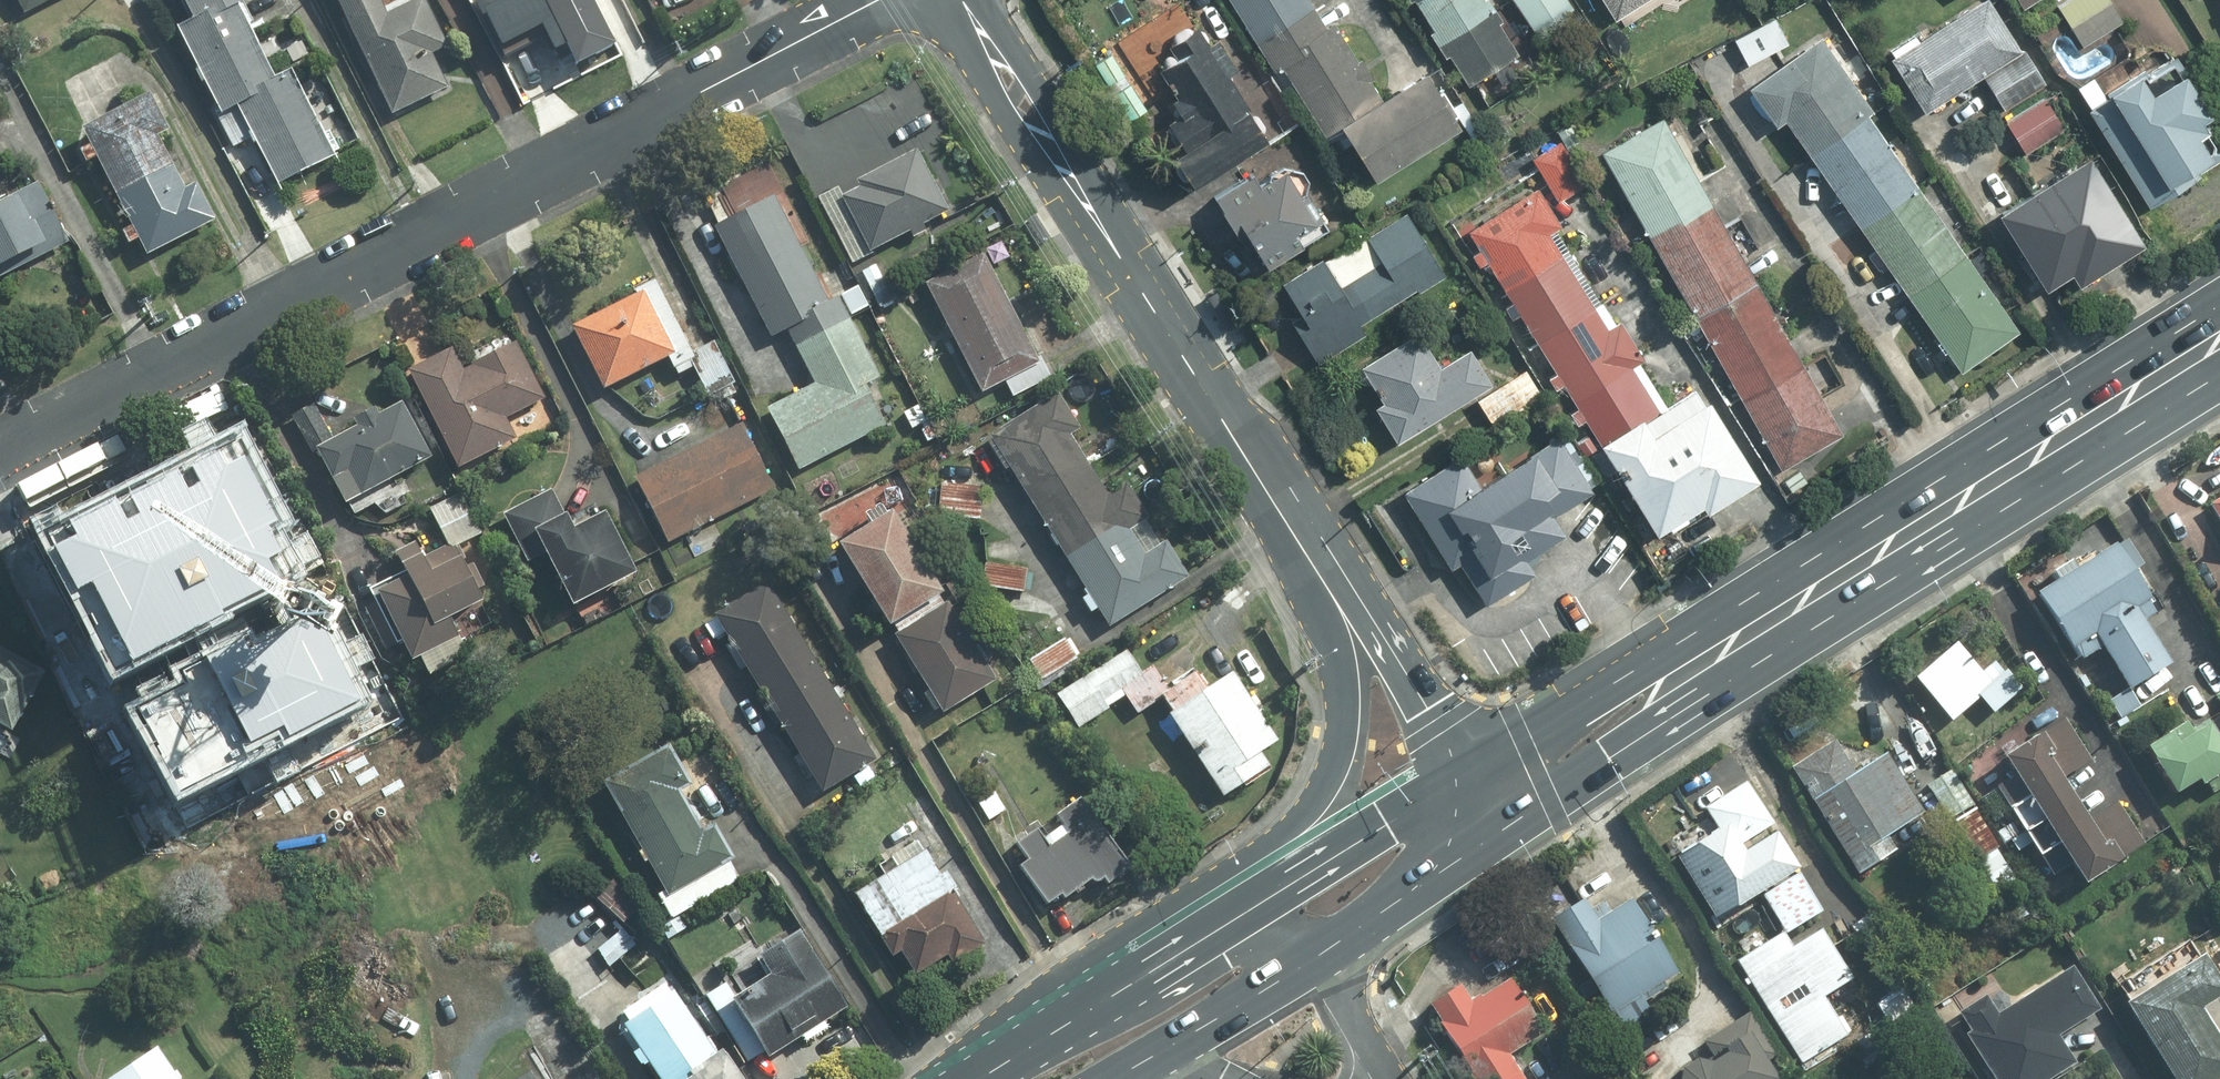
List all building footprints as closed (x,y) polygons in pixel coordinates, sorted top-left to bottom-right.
[(30,12),(51,0),(24,0),(30,12)] [(244,103),(282,181),(338,154),(296,67),(280,75),(245,2),(249,0),(193,0),(201,18),(186,25),(227,111),(244,103)] [(399,110),(452,87),(436,52),(450,45),(428,0),(411,0),(391,9),(387,0),(346,0),(399,110)] [(497,44),(540,23),(553,49),(565,43),(577,67),(615,49),(590,0),(475,0),(497,44)] [(1282,70),(1340,35),(1335,28),(1328,32),(1308,0),(1230,0),(1276,74),(1282,70)] [(1450,43),(1501,11),(1495,0),(1423,0),(1450,43)] [(1541,32),(1579,6),(1575,0),(1519,0),(1541,32)] [(1614,21),(1650,0),(1602,0),(1614,21)] [(2058,4),(2082,46),(2121,25),(2107,0),(2066,0),(2058,4)] [(1990,7),(1897,65),(1930,117),(1980,86),(1996,111),(2038,84),(1990,7)] [(1524,47),(1501,11),(1450,43),(1472,79),(1524,47)] [(1777,13),(1735,36),(1749,63),(1792,40),(1777,13)] [(1154,52),(1190,106),(1172,117),(1208,172),(1274,130),(1202,21),(1154,52)] [(1383,108),(1340,35),(1282,70),(1327,142),(1347,131),(1383,108)] [(1811,157),(1869,118),(1876,113),(1825,39),(1751,90),(1777,127),(1786,121),(1811,157)] [(2092,111),(2151,205),(2219,162),(2219,148),(2211,134),(2219,129),(2219,122),(2179,57),(2092,111)] [(1434,77),(1383,108),(1347,131),(1376,178),(1463,124),(1434,77)] [(201,182),(190,188),(163,135),(174,129),(155,92),(88,127),(153,252),(219,218),(201,182)] [(2047,92),(2005,122),(2026,153),(2069,124),(2047,92)] [(1861,229),(1919,189),(1869,118),(1811,157),(1861,229)] [(1653,238),(1714,204),(1668,120),(1606,154),(1653,238)] [(1560,135),(1534,151),(1564,198),(1590,181),(1560,135)] [(847,192),(877,247),(955,207),(920,143),(860,175),(864,183),(847,192)] [(2085,280),(2151,240),(2096,150),(2000,208),(2047,286),(2077,268),(2085,280)] [(1260,168),(1220,191),(1264,267),(1305,244),(1297,230),(1325,214),(1292,158),(1264,174),(1260,168)] [(0,201),(0,277),(74,239),(43,179),(0,201)] [(1908,297),(1967,258),(1919,189),(1861,229),(1908,297)] [(779,190),(717,223),(775,333),(790,325),(819,380),(771,405),(804,466),(889,421),(869,384),(885,375),(840,290),(834,294),(779,190)] [(1503,293),(1571,251),(1535,193),(1467,234),(1503,293)] [(1698,320),(1759,286),(1714,204),(1653,238),(1698,320)] [(1286,278),(1304,310),(1296,315),(1321,359),(1370,331),(1363,319),(1447,271),(1410,207),(1286,278)] [(982,249),(928,278),(987,388),(1041,359),(982,249)] [(1536,345),(1604,304),(1571,251),(1503,293),(1536,345)] [(883,256),(859,268),(879,306),(902,294),(883,256)] [(1967,258),(1908,297),(1960,373),(2019,333),(1967,258)] [(648,286),(576,320),(606,382),(678,349),(648,286)] [(1744,404),(1805,370),(1759,286),(1698,320),(1744,404)] [(1561,387),(1629,346),(1604,304),(1536,345),(1561,387)] [(1496,381),(1474,344),(1443,362),(1422,328),(1360,364),(1402,436),(1496,381)] [(478,335),(414,366),(463,467),(522,438),(511,416),(548,398),(520,339),(488,355),(478,335)] [(1629,346),(1561,387),(1602,452),(1669,411),(1629,346)] [(1529,366),(1479,396),(1494,420),(1543,391),(1529,366)] [(1805,370),(1744,404),(1782,474),(1844,441),(1805,370)] [(1129,480),(1111,491),(1073,432),(1084,425),(1062,389),(994,431),(1113,621),(1191,573),(1169,538),(1149,551),(1134,526),(1151,515),(1129,480)] [(1669,411),(1602,452),(1657,541),(1700,515),(1703,521),(1762,486),(1712,404),(1702,410),(1694,396),(1669,411)] [(408,402),(323,445),(351,500),(436,457),(408,402)] [(744,420),(638,474),(672,540),(778,486),(744,420)] [(240,424),(41,521),(115,673),(192,635),(200,650),(172,663),(180,679),(134,701),(179,792),(370,700),(322,603),(248,639),(235,612),(314,574),(240,424)] [(1561,431),(1481,479),(1465,452),(1408,486),(1454,563),(1466,555),(1492,598),(1536,572),(1526,556),(1573,528),(1560,507),(1594,486),(1561,431)] [(939,470),(938,515),(984,516),(985,472),(939,470)] [(640,568),(609,508),(581,522),(574,507),(567,511),(555,487),(506,512),(531,560),(553,549),(579,599),(640,568)] [(898,504),(844,535),(894,619),(947,587),(898,504)] [(414,574),(385,589),(421,658),(468,634),(459,616),(493,598),(466,547),(456,553),(450,541),(427,553),(419,538),(400,548),(414,574)] [(2129,539),(2040,586),(2083,665),(2115,648),(2137,688),(2177,667),(2152,620),(2171,616),(2129,539)] [(986,562),(985,586),(1028,588),(1029,564),(986,562)] [(770,578),(718,610),(827,789),(880,757),(770,578)] [(952,597),(899,631),(948,708),(1001,674),(952,597)] [(1086,661),(1069,633),(1027,659),(1044,687),(1086,661)] [(1960,637),(1917,675),(1956,719),(1985,694),(1999,711),(2027,687),(2010,667),(2007,670),(1998,660),(1988,669),(1960,637)] [(0,642),(0,711),(24,724),(54,671),(0,642)] [(1271,764),(1262,749),(1282,736),(1237,668),(1211,684),(1200,668),(1172,686),(1157,662),(1146,669),(1131,646),(1061,691),(1082,724),(1126,695),(1138,714),(1168,695),(1230,791),(1271,764)] [(2147,736),(2181,793),(2219,769),(2219,692),(2147,736)] [(2016,805),(2031,828),(2084,796),(2070,775),(2095,759),(2067,716),(2012,751),(2037,791),(2016,805)] [(1837,737),(1795,762),(1863,871),(1900,847),(1891,833),(1928,810),(1891,749),(1857,770),(1837,737)] [(671,740),(605,778),(672,893),(738,855),(717,820),(704,827),(682,788),(695,780),(671,740)] [(1953,768),(1922,788),(1997,906),(2028,886),(1953,768)] [(1723,832),(1682,854),(1716,915),(1800,869),(1749,777),(1706,801),(1723,832)] [(1009,811),(993,786),(974,798),(990,824),(1009,811)] [(1042,825),(1019,840),(1031,857),(1024,862),(1053,905),(1105,870),(1110,878),(1135,861),(1086,794),(1062,810),(1074,828),(1054,842),(1042,825)] [(2084,796),(2031,828),(2047,852),(2068,839),(2094,880),(2149,845),(2120,801),(2097,816),(2084,796)] [(957,961),(987,943),(929,847),(858,890),(897,953),(905,948),(918,969),(950,949),(957,961)] [(641,908),(610,880),(596,895),(627,923),(641,908)] [(1589,893),(1559,909),(1626,1040),(1664,1020),(1651,997),(1688,978),(1645,894),(1602,916),(1589,893)] [(1820,911),(1743,954),(1807,1070),(1865,1039),(1838,990),(1858,979),(1820,911)] [(766,950),(777,969),(736,995),(773,1053),(855,1000),(807,925),(766,950)] [(624,926),(598,950),(615,968),(641,944),(624,926)] [(2213,956),(2139,1004),(2188,1078),(2219,1078),(2219,1022),(2208,1004),(2219,997),(2219,967),(2213,956)] [(1965,1003),(2007,1078),(2056,1078),(2083,1064),(2067,1036),(2105,1015),(2079,967),(2000,1011),(1988,990),(1965,1003)] [(1515,974),(1478,1000),(1465,981),(1437,1000),(1489,1078),(1528,1078),(1510,1053),(1550,1025),(1515,974)] [(626,1014),(669,1078),(753,1078),(728,1043),(721,1049),(674,981),(626,1014)] [(1681,1078),(1781,1078),(1792,1072),(1756,1011),(1706,1040),(1717,1058),(1681,1078)] [(106,1078),(107,1078),(186,1078),(162,1042),(106,1078)] [(515,1078),(542,1078),(535,1068),(515,1078)]
